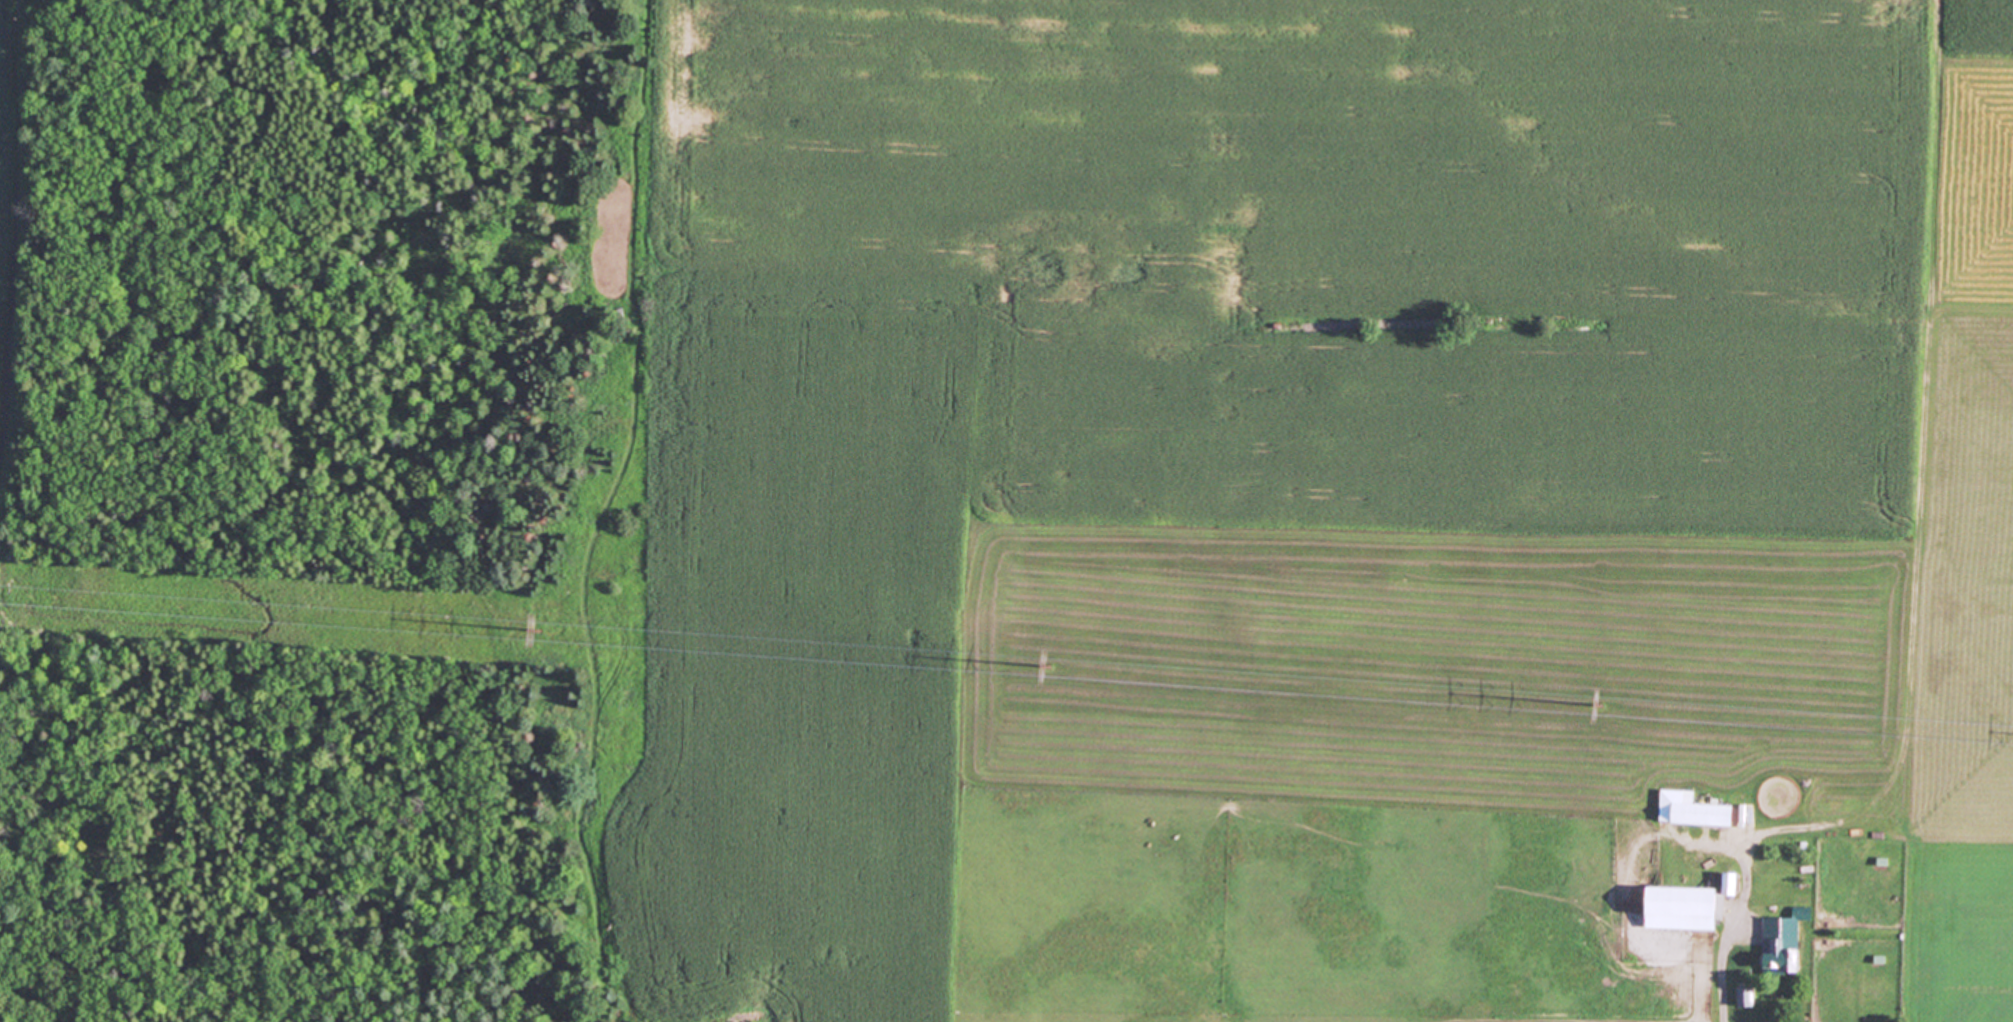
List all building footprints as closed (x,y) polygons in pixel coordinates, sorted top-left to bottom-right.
[(1689,804),(1689,798),(1681,798),(1681,803),(1668,803),(1668,825),(1730,827),(1731,806),(1689,804)] [(1733,896),(1733,874),(1720,874),(1720,896),(1733,896)] [(1715,889),(1641,888),(1640,929),(1714,930),(1715,889)] [(1812,907),(1792,907),(1792,918),(1762,917),(1761,971),(1797,971),(1798,920),(1811,920),(1812,907)] [(1737,1007),(1754,1007),(1754,989),(1737,989),(1737,1007)]
